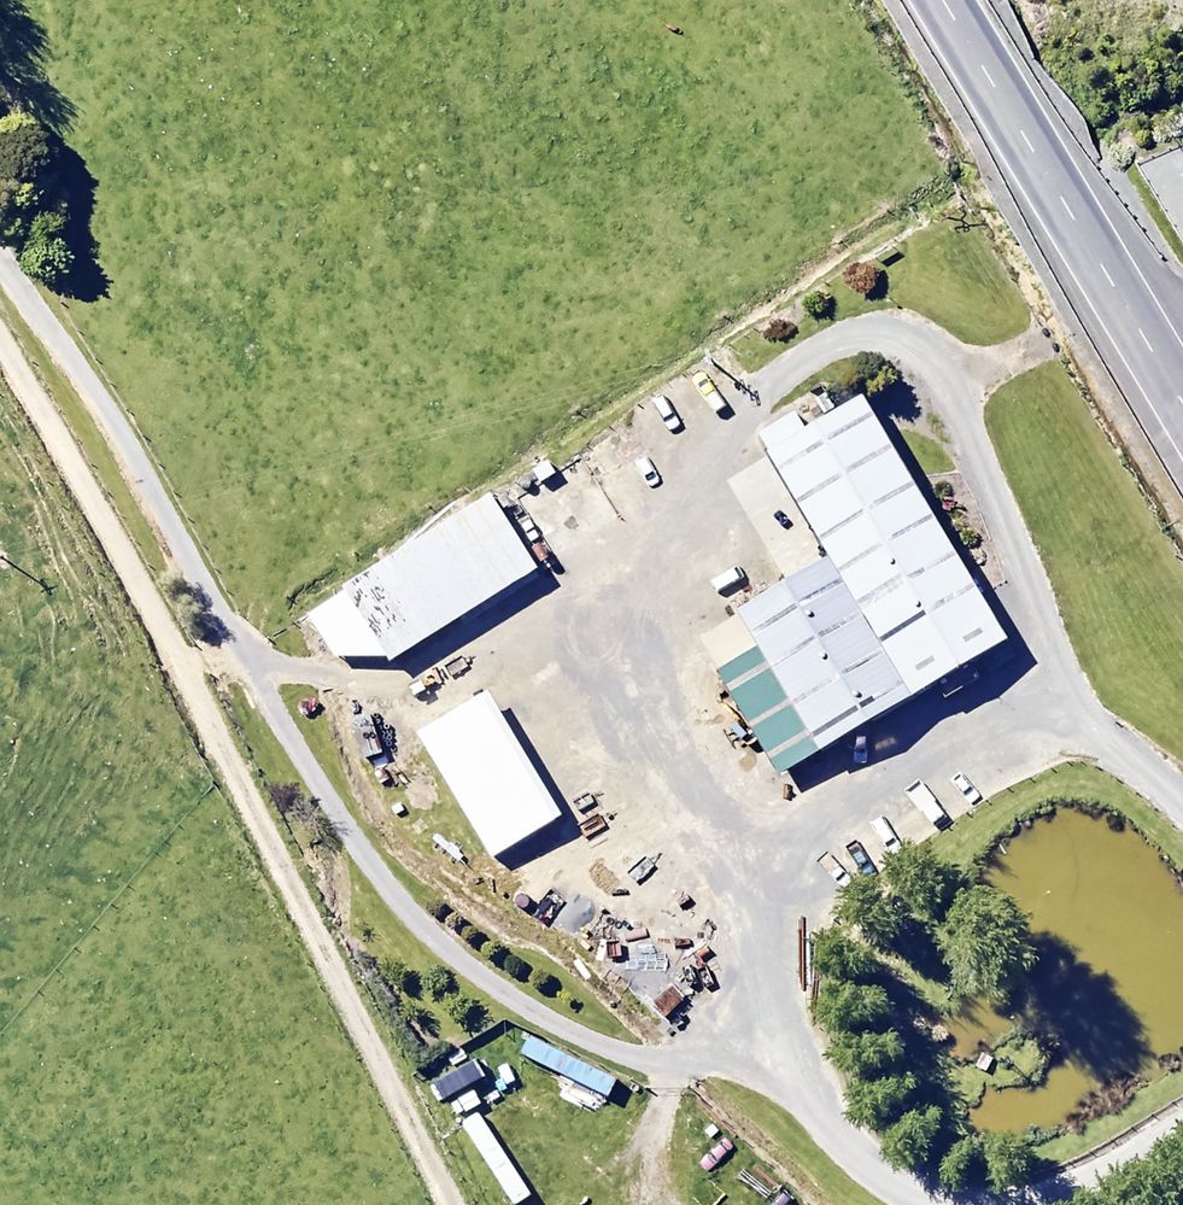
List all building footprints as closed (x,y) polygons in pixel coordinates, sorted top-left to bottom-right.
[(708,670),(771,772),(1004,631),(852,383),(755,441),(822,551),(740,601),(762,638),(708,670)] [(338,585),(384,660),(540,565),(494,490),(338,585)]
